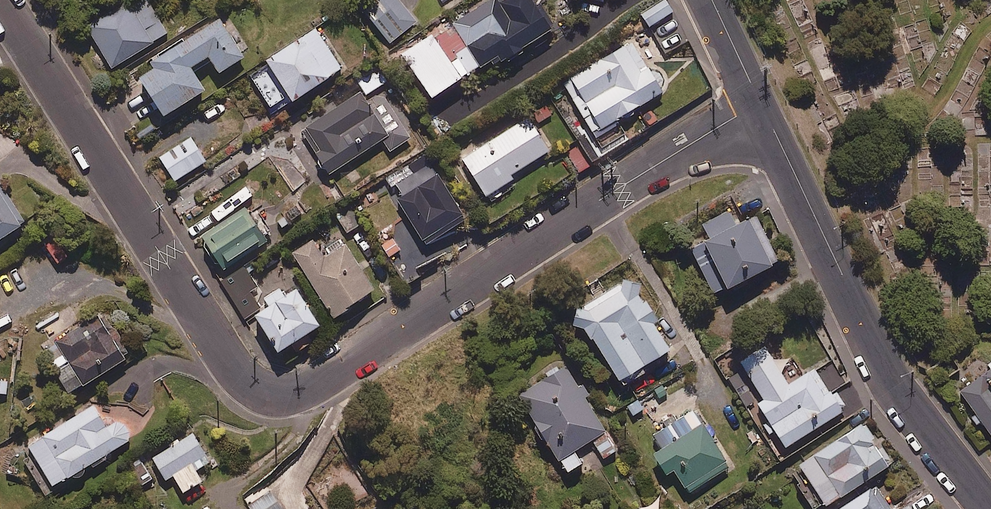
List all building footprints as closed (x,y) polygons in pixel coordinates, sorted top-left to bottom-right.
[(149,0),(135,8),(130,0),(129,0),(85,27),(110,68),(169,33),(149,0)] [(401,0),(359,0),(357,1),(389,41),(417,20),(401,0)] [(460,78),(490,58),(493,63),(550,27),(533,0),(494,0),(492,1),(492,0),(487,0),(433,35),(460,78)] [(640,12),(649,26),(672,11),(666,0),(660,0),(640,12)] [(244,57),(220,19),(150,62),(154,68),(139,77),(163,115),(204,89),(190,67),(208,56),(219,73),(244,57)] [(340,66),(314,27),(265,59),(274,73),(258,84),(275,109),(340,66)] [(460,78),(433,35),(432,34),(401,53),(430,97),(460,78)] [(660,90),(632,41),(563,80),(591,130),(660,90)] [(387,80),(381,70),(359,85),(365,94),(387,80)] [(367,105),(359,91),(300,127),(328,172),(381,139),(389,150),(410,137),(383,95),(367,105)] [(548,149),(527,116),(462,158),(485,194),(511,178),(509,174),(548,149)] [(206,161),(191,138),(160,157),(175,181),(206,161)] [(464,217),(425,155),(383,181),(407,219),(393,228),(408,254),(396,261),(405,276),(440,254),(430,238),(464,217)] [(0,182),(0,239),(26,222),(0,182)] [(222,268),(267,238),(245,206),(201,236),(222,268)] [(734,223),(728,211),(703,224),(707,233),(685,244),(710,293),(776,259),(753,214),(734,223)] [(323,256),(312,238),(291,252),(331,315),(374,288),(344,242),(323,256)] [(584,325),(620,384),(673,352),(654,320),(657,319),(645,299),(642,300),(628,276),(567,313),(577,329),(584,325)] [(283,296),(278,289),(265,297),(270,305),(254,314),(279,353),(320,327),(295,288),(283,296)] [(84,324),(52,343),(44,348),(70,390),(130,354),(114,327),(127,319),(118,304),(84,324)] [(764,344),(740,359),(764,399),(758,402),(785,446),(843,410),(830,388),(823,392),(809,369),(788,382),(764,344)] [(580,461),(573,450),(590,439),(602,458),(617,448),(563,365),(516,395),(565,471),(580,461)] [(960,392),(990,435),(990,370),(960,392)] [(106,425),(93,404),(26,444),(50,485),(127,440),(128,431),(124,424),(115,419),(106,425)] [(728,462),(692,408),(644,440),(665,470),(671,466),(687,490),(728,462)] [(889,464),(862,423),(800,464),(827,505),(889,464)] [(209,460),(191,432),(150,457),(164,478),(171,474),(182,490),(201,479),(194,469),(209,460)] [(894,506),(890,508),(875,484),(836,508),(896,508),(894,506)] [(247,505),(249,508),(283,508),(271,490),(247,505)]
